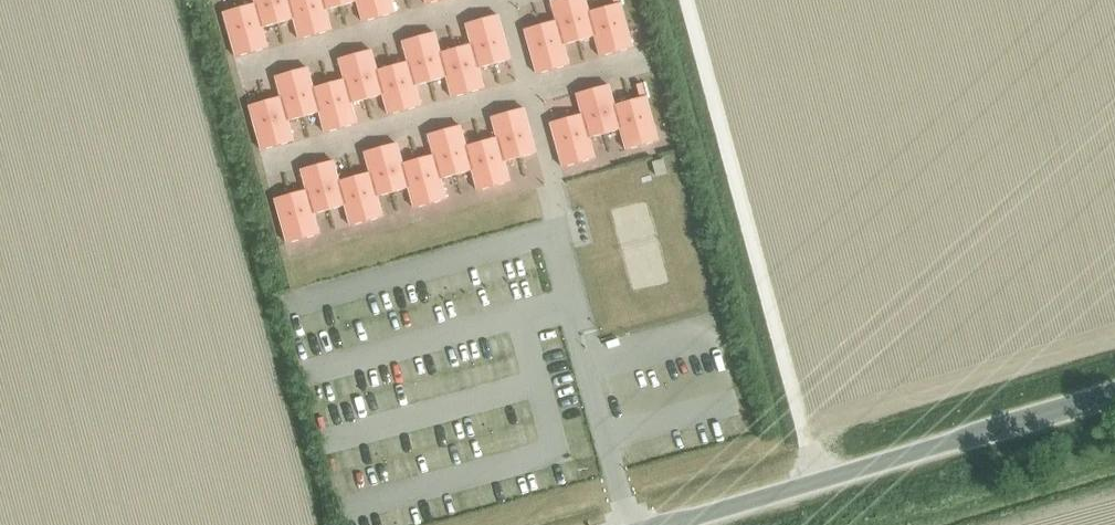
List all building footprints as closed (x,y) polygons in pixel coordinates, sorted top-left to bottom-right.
[(238,8),(242,24),(258,19),(256,13),(272,8),(270,0),(253,0),(254,4),(238,8)] [(272,8),(288,4),(290,11),(306,6),(304,0),(270,0),(272,8)] [(314,36),(330,31),(324,11),(340,6),(338,0),(321,0),(322,2),(306,6),(314,36)] [(340,6),(356,2),(362,22),(378,18),(373,0),(338,0),(340,6)] [(378,18),(393,14),(390,0),(373,0),(378,18)] [(539,26),(544,41),(559,37),(558,30),(573,26),(566,0),(553,0),(549,1),(555,21),(539,26)] [(603,8),(587,13),(584,0),(566,0),(573,26),(589,22),(591,28),(607,24),(603,8)] [(298,40),(314,36),(306,6),(290,11),(288,4),(272,8),(277,24),(292,20),(298,40)] [(607,24),(615,53),(631,49),(619,4),(603,8),(607,24)] [(250,53),(242,24),(238,8),(222,13),(234,57),(250,53)] [(242,24),(250,53),(266,49),(261,28),(277,24),(272,8),(256,13),(258,19),(242,24)] [(489,49),(493,65),(509,60),(497,16),(481,20),(489,49)] [(473,54),(489,49),(481,20),(465,24),(470,45),(454,49),(459,65),(475,60),(473,54)] [(589,22),(573,26),(578,41),(594,37),(599,58),(615,53),(607,24),(591,28),(589,22)] [(552,71),(544,41),(539,26),(523,30),(536,75),(552,71)] [(562,46),(578,41),(573,26),(558,30),(559,37),(544,41),(552,71),(568,66),(562,46)] [(459,65),(454,49),(439,53),(433,33),(417,37),(425,67),(441,62),(443,69),(459,65)] [(425,67),(417,37),(401,42),(407,62),(391,67),(395,82),(411,78),(409,71),(425,67)] [(477,69),(493,65),(489,49),(473,54),(475,60),(459,65),(467,94),(483,89),(477,69)] [(353,55),(361,84),(377,80),(379,86),(395,82),(391,67),(375,71),(369,50),(353,55)] [(346,89),(361,84),(353,55),(337,59),(343,80),(327,84),(332,99),(347,95),(346,89)] [(441,62),(425,67),(429,82),(445,78),(451,98),(467,94),(459,65),(443,69),(441,62)] [(395,82),(403,111),(419,107),(413,87),(429,82),(425,67),(409,71),(411,78),(395,82)] [(306,68),(290,72),(298,102),(314,97),(316,104),(332,99),(327,84),(311,88),(306,68)] [(282,106),(298,102),(290,72),(274,77),(280,97),(264,101),(268,117),(284,113),(282,106)] [(403,111),(395,82),(379,86),(377,80),(361,84),(366,100),(382,95),(387,116),(403,111)] [(332,99),(340,129),(356,124),(350,104),(366,100),(361,84),(346,89),(347,95),(332,99)] [(633,117),(628,102),(613,106),(607,86),(591,90),(599,118),(599,119),(615,115),(617,121),(630,118),(633,117)] [(565,119),(569,135),(574,133),(585,130),(583,124),(599,119),(599,118),(591,90),(575,94),(581,115),(565,119)] [(298,102),(302,117),(318,113),(324,133),(340,129),(332,99),(316,104),(314,97),(298,102)] [(628,102),(633,117),(641,146),(657,142),(644,97),(628,102)] [(276,146),(268,117),(264,101),(248,106),(260,151),(276,146)] [(268,117),(276,146),(292,142),(286,121),(302,117),(298,102),(282,106),(284,113),(268,117)] [(522,109),(506,113),(514,143),(518,158),(534,154),(522,109)] [(480,142),(484,158),(500,153),(498,147),(514,143),(506,113),(490,118),(496,138),(480,142)] [(625,151),(638,147),(641,146),(633,117),(630,118),(617,121),(615,115),(599,119),(603,135),(619,130),(625,151)] [(561,168),(577,164),(569,135),(565,119),(549,123),(561,168)] [(574,133),(569,135),(577,164),(582,162),(593,159),(588,139),(603,135),(599,119),(583,124),(585,130),(574,133)] [(459,126),(443,131),(451,160),(467,156),(468,162),(484,158),(480,142),(464,147),(459,126)] [(451,160),(443,131),(427,135),(432,155),(416,160),(421,175),(437,171),(435,164),(451,160)] [(518,158),(514,143),(498,147),(500,153),(484,158),(492,187),(508,183),(503,162),(518,158)] [(421,175),(416,160),(401,164),(395,144),(379,148),(387,177),(403,173),(405,180),(421,175)] [(353,177),(357,193),(373,188),(371,182),(387,177),(379,148),(363,153),(369,173),(353,177)] [(467,156),(451,160),(455,176),(471,171),(476,192),(492,187),(484,158),(468,162),(467,156)] [(421,175),(429,205),(445,200),(439,180),(455,176),(451,160),(435,164),(437,171),(421,175)] [(357,193),(353,177),(337,182),(331,161),(315,166),(324,195),(339,191),(341,197),(357,193)] [(305,190),(289,195),(294,210),(309,206),(308,199),(324,195),(315,166),(300,170),(305,190)] [(403,173),(387,177),(391,193),(407,189),(413,209),(429,205),(421,175),(405,180),(403,173)] [(391,193),(387,177),(371,182),(373,188),(357,193),(365,222),(381,218),(376,197),(391,193)] [(339,191),(324,195),(328,210),(344,206),(349,226),(365,222),(357,193),(341,197),(339,191)] [(286,244),(302,239),(294,210),(289,195),(273,199),(286,244)] [(312,215),(328,210),(324,195),(308,199),(309,206),(294,210),(302,239),(318,235),(312,215)]
